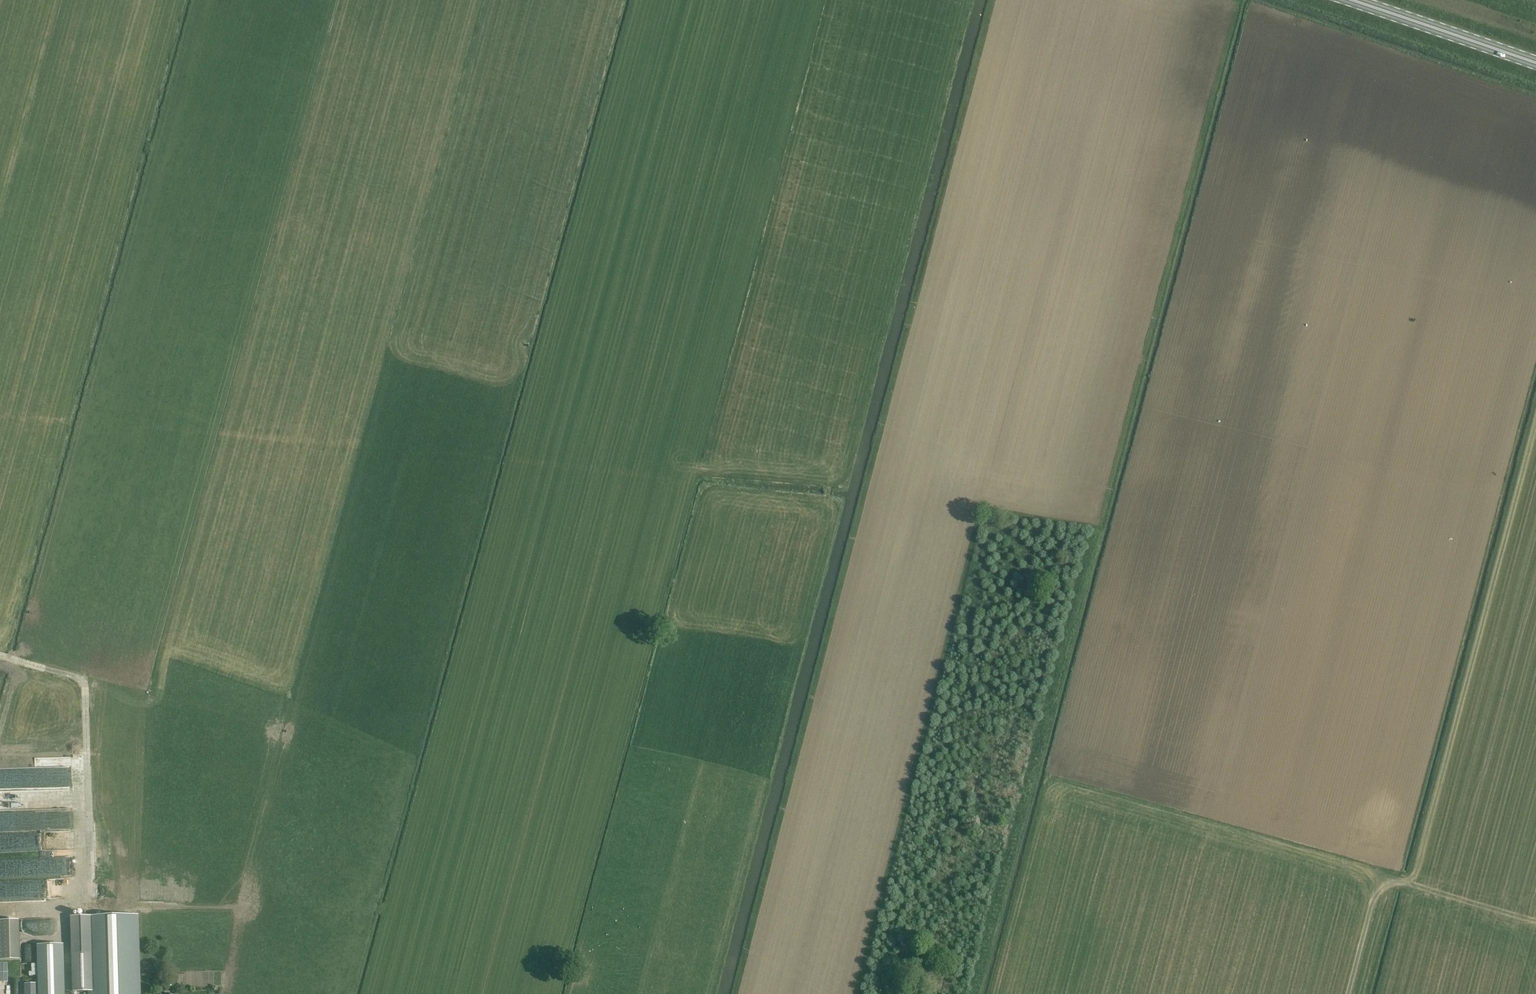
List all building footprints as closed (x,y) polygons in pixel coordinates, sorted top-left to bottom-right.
[(0,793),(0,803),(4,802),(4,803),(10,802),(10,804),(17,803),(18,805),(27,804),(30,822),(37,821),(39,831),(43,831),(47,852),(75,847),(72,829),(60,831),(56,811),(75,808),(69,777),(31,784),(32,787),(0,793)] [(71,917),(72,954),(73,992),(88,991),(88,993),(141,993),(141,973),(139,914),(86,916),(71,917)] [(20,961),(20,920),(0,921),(0,961),(20,961)] [(64,944),(37,944),(38,983),(24,983),(24,993),(65,993),(64,944)]
